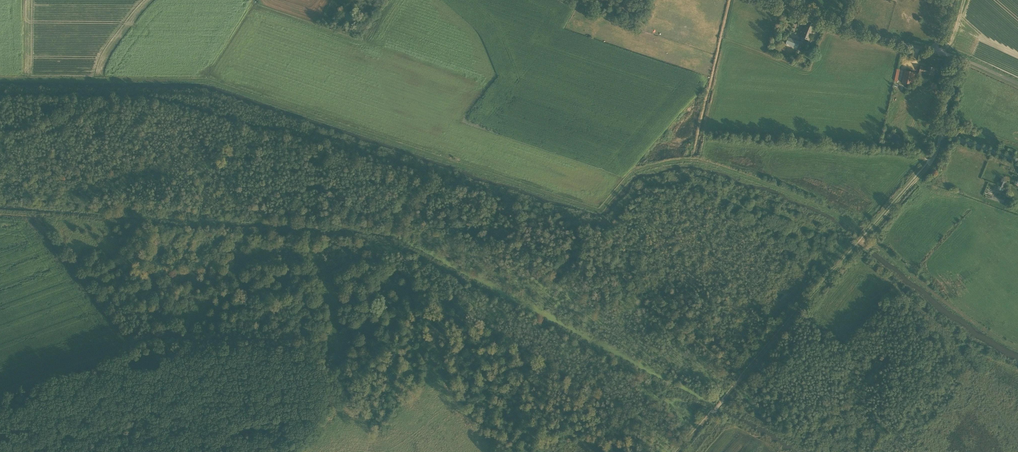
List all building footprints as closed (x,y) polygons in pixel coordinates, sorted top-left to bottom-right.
[(813,25),(807,23),(801,37),(808,40),(810,36),(808,35),(813,25)] [(797,48),(799,42),(788,38),(786,44),(797,48)] [(919,72),(928,74),(932,76),(934,68),(928,66),(928,68),(920,66),(919,72)] [(912,85),(915,73),(905,71),(902,83),(912,85)]
